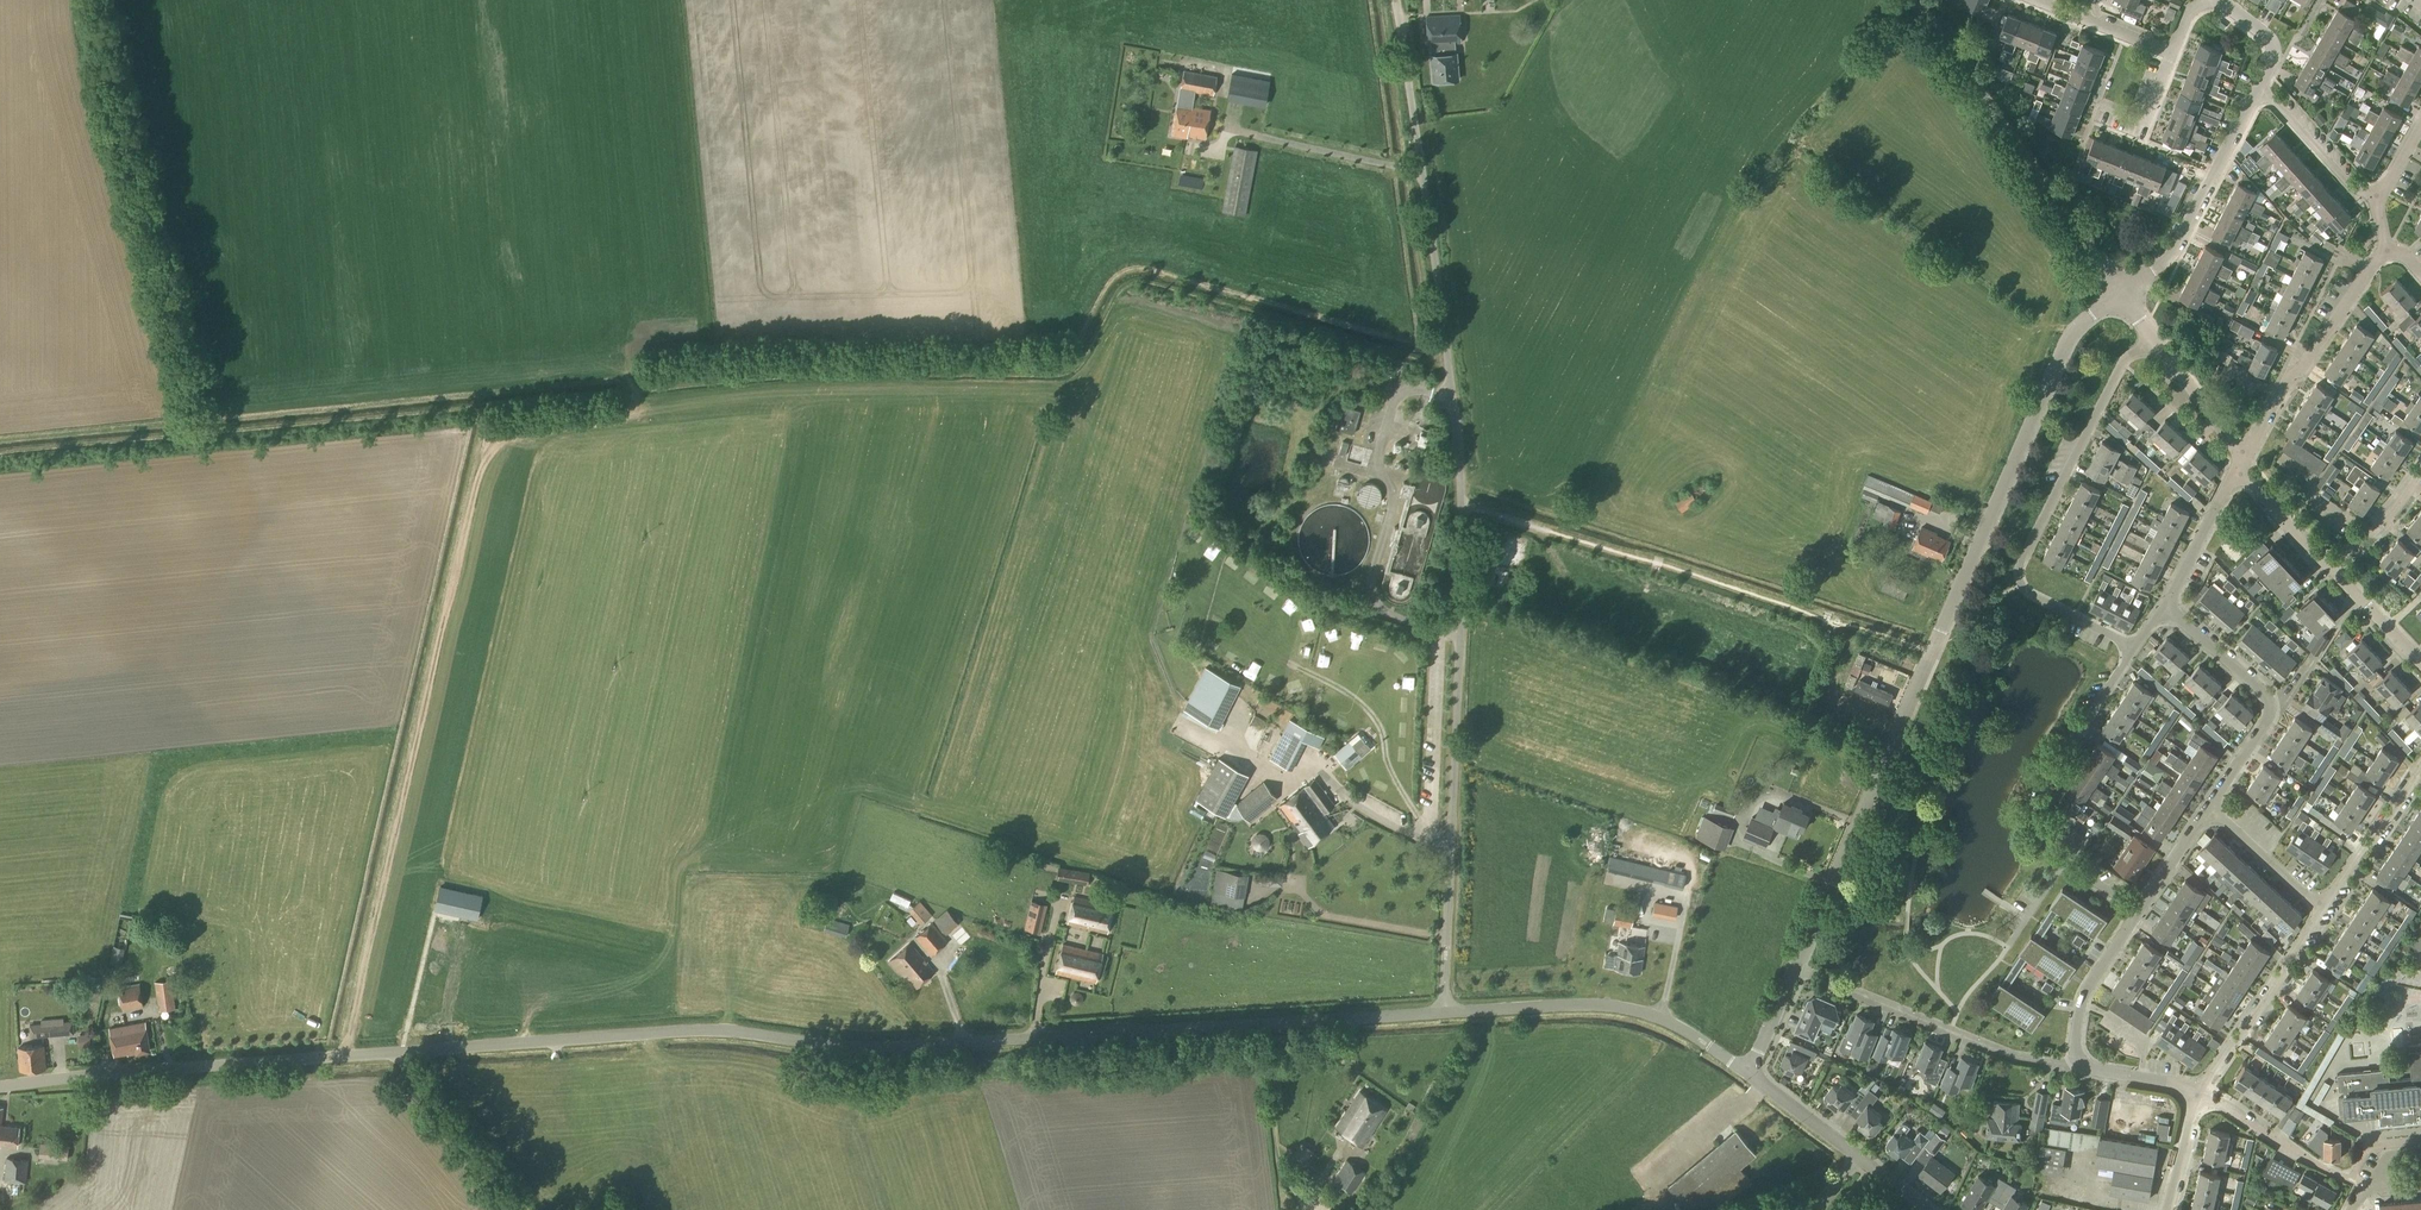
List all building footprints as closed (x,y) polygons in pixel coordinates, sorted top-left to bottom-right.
[(1986,6),(1972,0),(1963,0),(1961,5),(1982,13),(1986,6)] [(2122,1),(2126,2),(2122,11),(2141,19),(2146,5),(2138,2),(2139,0),(2121,0),(2122,1)] [(2276,0),(2269,0),(2265,6),(2271,9),(2274,4),(2276,0)] [(2271,9),(2276,12),(2283,1),(2281,0),(2276,0),(2274,4),(2271,9)] [(2362,38),(2364,34),(2351,26),(2356,18),(2362,8),(2348,0),(2346,0),(2341,9),(2339,8),(2331,21),(2362,38)] [(2377,21),(2383,12),(2369,5),(2364,14),(2377,21)] [(2004,62),(2021,19),(2008,14),(2000,36),(2007,38),(2003,49),(1999,60),(2004,62)] [(1455,42),(1461,42),(1459,15),(1426,17),(1428,44),(1431,44),(1431,55),(1433,82),(1458,80),(1456,54),(1455,42)] [(2024,45),(2032,24),(2021,19),(2004,62),(2008,51),(2013,53),(2017,42),(2024,45)] [(2359,43),(2362,38),(2331,21),(2324,33),(2341,43),(2345,36),(2359,43)] [(2076,36),(2080,24),(2072,22),(2068,34),(2076,36)] [(2031,60),(2034,53),(2035,50),(2044,28),(2032,24),(2024,45),(2031,48),(2027,59),(2031,60)] [(2395,24),(2391,31),(2400,36),(2404,29),(2395,24)] [(2048,55),(2056,33),(2044,28),(2035,50),(2048,55)] [(2337,50),(2341,43),(2324,33),(2317,45),(2334,55),(2347,63),(2350,58),(2337,50)] [(2078,48),(2080,42),(2073,39),(2071,45),(2078,48)] [(2201,42),(2196,54),(2228,67),(2230,62),(2219,58),(2222,51),(2201,42)] [(2078,56),(2100,64),(2104,52),(2083,44),(2078,56)] [(2391,56),(2393,45),(2387,44),(2384,55),(2391,56)] [(2420,62),(2420,45),(2419,44),(2414,52),(2402,45),(2399,49),(2412,57),(2420,62)] [(2347,63),(2334,55),(2317,45),(2310,57),(2327,67),(2331,60),(2344,68),(2347,63)] [(2412,57),(2399,49),(2396,55),(2409,62),(2405,69),(2420,78),(2420,62),(2412,57)] [(2040,55),(2037,54),(2034,53),(2031,60),(2037,63),(2040,55)] [(2234,70),(2228,67),(2196,54),(2191,66),(2212,75),(2215,68),(2225,72),(2225,73),(2231,75),(2234,70)] [(2095,76),(2100,64),(2078,56),(2075,63),(2065,59),(2063,63),(2095,76)] [(2323,74),(2327,67),(2310,57),(2303,69),(2320,79),(2333,87),(2342,92),(2345,87),(2336,82),(2323,74)] [(2095,76),(2063,63),(2063,64),(2056,61),(2054,66),(2061,69),(2071,73),(2069,79),(2090,88),(2095,76)] [(2239,71),(2241,66),(2234,63),(2233,69),(2239,71)] [(2191,66),(2186,78),(2218,91),(2220,86),(2209,82),(2212,75),(2191,66)] [(2333,87),(2320,79),(2303,69),(2296,82),(2306,87),(2302,94),(2316,102),(2320,95),(2313,91),(2317,84),(2330,92),(2333,87)] [(2416,91),(2420,82),(2420,78),(2405,69),(2400,77),(2388,70),(2386,74),(2416,91)] [(1213,95),(1217,77),(1184,71),(1180,88),(1172,135),(1187,137),(1187,135),(1205,139),(1210,110),(1189,106),(1191,91),(1213,95)] [(1232,71),(1227,105),(1254,109),(1255,103),(1265,105),(1269,78),(1232,71)] [(2409,104),(2416,91),(2386,74),(2382,80),(2395,87),(2391,94),(2409,104)] [(2218,91),(2186,78),(2181,91),(2203,99),(2205,92),(2226,100),(2228,95),(2218,91)] [(2086,100),(2090,88),(2069,79),(2066,87),(2055,83),(2054,87),(2061,90),(2064,92),(2086,100)] [(2061,90),(2054,87),(2046,84),(2044,90),(2059,96),(2061,90)] [(2198,111),(2203,99),(2181,91),(2177,102),(2198,111)] [(2081,112),(2086,100),(2064,92),(2059,104),(2081,112)] [(2177,102),(2172,114),(2193,123),(2196,116),(2199,117),(2207,120),(2209,115),(2201,112),(2198,111),(2177,102)] [(2348,102),(2345,108),(2351,112),(2355,106),(2348,102)] [(2078,120),(2081,112),(2059,104),(2056,112),(2078,120)] [(2367,113),(2394,129),(2402,116),(2384,106),(2380,114),(2369,109),(2367,113)] [(2201,112),(2209,115),(2211,110),(2203,107),(2201,112)] [(2216,127),(2221,114),(2213,111),(2208,125),(2216,127)] [(2075,128),(2078,120),(2056,112),(2053,120),(2075,128)] [(2320,112),(2314,117),(2321,125),(2327,120),(2320,112)] [(2364,119),(2374,124),(2370,131),(2388,141),(2394,129),(2367,113),(2364,119)] [(2172,114),(2167,126),(2203,141),(2205,135),(2196,132),(2199,125),(2193,123),(2172,114)] [(2071,136),(2075,128),(2053,120),(2050,128),(2071,136)] [(2409,134),(2412,127),(2404,124),(2401,131),(2409,134)] [(2162,139),(2165,140),(2163,145),(2171,148),(2173,143),(2183,147),(2186,140),(2194,143),(2193,146),(2205,151),(2208,143),(2203,141),(2167,126),(2162,139)] [(2336,140),(2341,132),(2335,128),(2330,136),(2336,140)] [(2363,143),(2381,153),(2388,141),(2370,131),(2366,139),(2356,133),(2353,137),(2363,143)] [(2260,166),(2287,142),(2278,132),(2262,145),(2267,151),(2256,161),(2250,155),(2240,164),(2250,175),(2259,166),(2260,166)] [(2373,165),(2381,153),(2363,143),(2353,137),(2350,143),(2360,149),(2356,156),(2373,165)] [(2094,175),(2106,143),(2094,138),(2086,160),(2093,162),(2089,173),(2094,175)] [(2281,167),(2296,153),(2287,142),(2260,166),(2263,170),(2275,160),(2281,167)] [(2110,169),(2118,148),(2106,143),(2094,175),(2099,177),(2103,167),(2110,169)] [(1246,214),(1256,149),(1235,146),(1224,211),(1246,214)] [(2122,174),(2130,152),(2118,148),(2110,169),(2122,174)] [(2122,174),(2121,177),(2126,179),(2127,176),(2134,178),(2142,157),(2130,152),(2122,174)] [(2279,187),(2306,163),(2296,153),(2281,167),(2286,172),(2275,183),(2279,187)] [(2142,157),(2134,178),(2141,181),(2139,185),(2141,185),(2144,186),(2145,187),(2146,183),(2154,162),(2142,157)] [(1181,190),(1196,191),(1196,159),(1188,159),(1188,176),(1182,176),(1181,190)] [(2145,187),(2142,194),(2147,196),(2151,185),(2158,188),(2166,167),(2154,162),(2146,183),(2145,187)] [(2299,187),(2315,173),(2306,163),(2279,187),(2282,191),(2294,181),(2299,187)] [(2077,170),(2073,178),(2080,181),(2083,173),(2077,170)] [(2300,206),(2324,184),(2315,173),(2299,187),(2305,194),(2296,202),(2300,206)] [(2188,186),(2191,178),(2183,174),(2179,182),(2188,186)] [(2263,211),(2265,206),(2252,199),(2258,188),(2245,174),(2243,177),(2239,183),(2238,182),(2232,195),(2263,211)] [(2118,185),(2121,177),(2115,175),(2113,183),(2118,185)] [(2121,177),(2118,185),(2123,187),(2126,179),(2121,177)] [(2185,188),(2177,184),(2169,201),(2177,205),(2185,188)] [(2318,208),(2333,194),(2324,184),(2300,206),(2304,210),(2313,202),(2318,208)] [(2132,203),(2137,206),(2137,205),(2142,194),(2145,187),(2144,186),(2141,185),(2139,185),(2136,192),(2132,203)] [(2318,226),(2343,205),(2333,194),(2318,208),(2323,215),(2315,223),(2318,226)] [(2269,215),(2267,213),(2263,211),(2232,195),(2225,208),(2243,217),(2247,209),(2267,220),(2269,215)] [(2284,202),(2280,206),(2283,210),(2288,205),(2284,202)] [(2343,205),(2318,226),(2319,227),(2316,230),(2311,236),(2321,243),(2325,238),(2325,237),(2329,238),(2330,236),(2324,230),(2331,223),(2336,229),(2352,215),(2343,205)] [(2239,224),(2243,217),(2225,208),(2219,220),(2237,229),(2258,241),(2261,235),(2259,234),(2258,234),(2253,231),(2239,224)] [(2258,241),(2237,229),(2219,220),(2213,233),(2214,234),(2212,239),(2230,249),(2232,244),(2238,246),(2241,240),(2243,241),(2244,239),(2247,241),(2253,245),(2252,246),(2263,251),(2266,245),(2258,241)] [(2303,222),(2298,226),(2302,231),(2307,227),(2303,223),(2303,222)] [(2270,249),(2276,252),(2282,239),(2287,242),(2290,236),(2279,230),(2270,249)] [(2199,258),(2217,268),(2230,274),(2233,269),(2220,263),(2224,255),(2206,246),(2199,258)] [(2269,264),(2276,252),(2270,249),(2263,261),(2269,264)] [(2299,264),(2317,273),(2324,260),(2306,251),(2302,259),(2298,257),(2295,262),(2299,264)] [(2242,258),(2232,253),(2229,259),(2239,265),(2239,266),(2254,274),(2258,265),(2243,257),(2242,258)] [(2230,274),(2217,268),(2199,258),(2193,271),(2211,280),(2215,273),(2228,279),(2230,274)] [(2263,277),(2269,264),(2263,261),(2257,274),(2263,277)] [(2310,286),(2317,273),(2299,264),(2293,276),(2310,286)] [(2207,288),(2211,280),(2193,271),(2187,283),(2205,293),(2218,299),(2220,294),(2207,288)] [(2256,290),(2263,277),(2257,274),(2250,287),(2256,290)] [(2310,287),(2310,286),(2293,276),(2289,284),(2285,282),(2282,287),(2304,298),(2307,293),(2308,293),(2311,288),(2310,287)] [(2388,307),(2407,290),(2397,279),(2382,293),(2392,303),(2388,306),(2388,307)] [(2218,299),(2205,293),(2187,283),(2180,296),(2198,305),(2202,298),(2215,304),(2218,299)] [(2249,303),(2256,290),(2250,287),(2244,300),(2249,303)] [(2300,305),(2304,298),(2282,287),(2280,292),(2284,294),(2280,302),(2297,311),(2298,310),(2300,310),(2302,306),(2300,305)] [(2407,290),(2388,307),(2392,311),(2396,308),(2402,314),(2417,301),(2407,290)] [(2249,303),(2244,300),(2237,312),(2238,313),(2243,315),(2249,303)] [(2291,324),(2297,311),(2280,302),(2276,310),(2272,308),(2269,313),(2291,324)] [(2186,312),(2192,315),(2204,320),(2210,323),(2214,316),(2207,312),(2190,304),(2187,311),(2186,312)] [(2364,309),(2373,320),(2379,315),(2369,304),(2364,309)] [(2284,337),(2291,324),(2269,313),(2266,319),(2270,321),(2266,328),(2284,337)] [(2420,335),(2420,315),(2416,320),(2411,314),(2399,325),(2404,331),(2407,328),(2411,332),(2415,329),(2420,335)] [(2381,319),(2379,315),(2373,320),(2383,331),(2384,330),(2387,334),(2395,328),(2391,324),(2388,326),(2385,323),(2381,319)] [(2250,339),(2255,330),(2235,320),(2231,329),(2250,339)] [(2350,336),(2367,348),(2375,335),(2358,324),(2350,336)] [(2359,359),(2367,348),(2350,336),(2342,348),(2359,359)] [(2407,347),(2397,336),(2392,341),(2401,352),(2407,347)] [(2256,354),(2271,362),(2278,350),(2262,342),(2256,338),(2252,347),(2258,350),(2256,354)] [(2215,357),(2228,364),(2232,356),(2225,351),(2229,343),(2223,340),(2219,348),(2219,349),(2215,357)] [(2420,363),(2407,347),(2401,352),(2416,368),(2420,363)] [(2359,359),(2342,348),(2334,360),(2351,371),(2353,367),(2357,370),(2362,362),(2359,359)] [(2265,375),(2271,362),(2256,354),(2253,359),(2247,356),(2243,363),(2249,367),(2265,375)] [(2395,367),(2402,358),(2396,354),(2390,363),(2395,367)] [(2351,371),(2334,360),(2326,372),(2343,383),(2347,376),(2351,378),(2354,373),(2351,371)] [(2390,363),(2382,375),(2387,378),(2395,367),(2390,363)] [(2401,376),(2396,372),(2385,388),(2391,391),(2397,382),(2402,386),(2407,380),(2409,376),(2404,372),(2401,376)] [(2382,375),(2373,386),(2379,390),(2387,378),(2382,375)] [(2310,396),(2330,410),(2333,405),(2330,403),(2335,395),(2334,395),(2337,391),(2327,384),(2325,388),(2318,384),(2310,396)] [(2379,390),(2373,386),(2363,401),(2361,404),(2366,408),(2368,404),(2369,405),(2379,390)] [(2388,396),(2391,391),(2385,388),(2376,400),(2377,401),(2374,406),(2379,409),(2382,404),(2384,405),(2390,397),(2388,396)] [(2360,403),(2364,396),(2354,389),(2349,395),(2360,403)] [(2127,420),(2144,401),(2133,391),(2120,407),(2126,413),(2123,416),(2127,420)] [(2327,415),(2330,410),(2310,396),(2302,408),(2319,419),(2323,412),(2327,415)] [(2420,396),(2416,403),(2411,400),(2409,404),(2420,413),(2420,396)] [(2144,401),(2127,420),(2128,420),(2131,417),(2141,426),(2155,411),(2144,401)] [(2409,404),(2405,409),(2410,412),(2405,419),(2395,413),(2391,419),(2409,431),(2413,425),(2420,431),(2420,413),(2409,404)] [(1353,434),(1360,411),(1342,406),(1336,429),(1353,434)] [(2314,426),(2319,419),(2302,408),(2294,420),(2314,433),(2317,429),(2314,426)] [(2357,410),(2349,422),(2354,426),(2362,414),(2357,410)] [(2360,424),(2366,427),(2374,415),(2368,412),(2360,424)] [(2114,435),(2119,430),(2108,420),(2103,425),(2114,435)] [(2162,445),(2176,430),(2165,420),(2151,435),(2148,439),(2153,443),(2156,439),(2162,445)] [(2311,438),(2314,433),(2294,420),(2286,432),(2302,443),(2307,436),(2311,438)] [(2349,422),(2340,434),(2346,438),(2354,426),(2349,422)] [(2357,439),(2366,427),(2360,424),(2352,435),(2357,439)] [(1424,447),(1428,432),(1421,430),(1420,435),(1417,445),(1424,447)] [(2114,435),(2130,449),(2134,444),(2119,430),(2114,435)] [(2176,430),(2162,445),(2169,451),(2166,454),(2170,458),(2173,455),(2187,439),(2176,430)] [(2388,443),(2405,454),(2413,443),(2413,442),(2396,431),(2388,443)] [(2338,449),(2346,438),(2340,434),(2332,445),(2338,449)] [(2349,451),(2357,439),(2352,435),(2344,447),(2342,450),(2346,453),(2348,450),(2349,451)] [(2288,454),(2296,442),(2290,438),(2282,450),(2288,454)] [(1346,455),(1349,443),(1342,441),(1339,454),(1346,455)] [(2132,474),(2134,475),(2138,467),(2122,459),(2121,460),(2116,457),(2119,450),(2102,442),(2095,455),(2112,464),(2118,467),(2117,470),(2124,474),(2127,468),(2134,472),(2132,474)] [(2294,458),(2302,446),(2296,442),(2288,454),(2294,458)] [(2397,466),(2405,454),(2388,443),(2384,449),(2377,443),(2373,450),(2380,455),(2380,454),(2397,466)] [(2146,463),(2151,458),(2140,449),(2134,444),(2130,449),(2146,463)] [(2324,458),(2323,460),(2327,463),(2329,461),(2338,449),(2332,445),(2324,458)] [(2300,462),(2308,450),(2302,446),(2294,458),(2300,462)] [(2191,477),(2208,458),(2197,448),(2183,464),(2190,470),(2187,473),(2191,477)] [(2307,466),(2315,454),(2308,450),(2300,462),(2307,466)] [(2313,471),(2321,458),(2315,454),(2307,466),(2313,471)] [(2388,478),(2397,466),(2380,454),(2380,455),(2372,466),(2388,478)] [(2118,467),(2112,464),(2095,455),(2088,469),(2105,478),(2108,472),(2114,475),(2129,483),(2130,482),(2139,486),(2142,480),(2134,475),(2132,474),(2134,472),(2127,468),(2124,474),(2117,470),(2118,467)] [(2157,473),(2161,468),(2151,458),(2146,463),(2157,473)] [(2196,481),(2199,477),(2205,483),(2219,468),(2208,458),(2191,477),(2196,481)] [(2327,463),(2323,460),(2321,458),(2313,471),(2319,475),(2327,463)] [(2327,471),(2335,477),(2341,469),(2333,463),(2327,471)] [(2035,479),(2040,469),(2031,465),(2026,475),(2035,479)] [(1446,486),(1445,483),(1445,480),(1443,478),(1442,475),(1439,473),(1437,472),(1434,470),(1432,470),(1429,469),(1426,469),(1423,470),(1420,471),(1418,473),(1416,474),(1414,477),(1412,479),(1411,482),(1411,484),(1403,482),(1400,495),(1407,497),(1398,528),(1394,527),(1391,539),(1394,540),(1383,581),(1382,584),(1382,587),(1382,590),(1383,593),(1385,596),(1387,598),(1389,600),(1392,602),(1395,603),(1398,603),(1401,604),(1404,603),(1407,602),(1409,601),(1412,599),(1414,596),(1415,594),(1416,591),(1445,492),(1446,489),(1446,486)] [(2326,490),(2335,477),(2327,471),(2317,484),(2326,490)] [(1932,502),(1914,494),(1869,475),(1863,488),(1865,489),(1862,496),(1876,502),(1880,495),(1910,507),(1927,514),(1930,509),(1941,513),(1944,506),(1932,502)] [(2356,491),(2371,501),(2380,490),(2364,479),(2360,475),(2354,483),(2359,487),(2356,491)] [(2171,477),(2167,482),(2175,489),(2180,484),(2171,477)] [(1369,508),(1385,498),(1373,478),(1357,488),(1369,508)] [(1710,486),(1706,480),(1701,484),(1701,483),(1673,502),(1680,513),(1708,494),(1705,489),(1710,486)] [(2094,504),(2094,503),(2100,490),(2082,481),(2075,494),(2094,504)] [(2163,495),(2167,488),(2154,481),(2151,487),(2163,495)] [(2193,496),(2180,484),(2175,489),(2189,501),(2190,500),(2199,508),(2203,503),(2194,495),(2193,496)] [(2135,502),(2141,504),(2148,492),(2142,489),(2135,502)] [(2363,513),(2371,501),(2356,491),(2353,494),(2348,491),(2343,499),(2348,502),(2363,513)] [(2094,503),(2094,504),(2075,494),(2069,507),(2087,516),(2091,509),(2095,511),(2098,506),(2094,503)] [(1895,529),(1902,511),(1889,506),(1890,505),(1879,501),(1873,517),(1884,521),(1883,524),(1895,529)] [(2135,517),(2141,504),(2135,502),(2129,514),(2135,517)] [(2167,511),(2164,515),(2182,525),(2189,512),(2171,502),(2167,511)] [(2123,518),(2129,506),(2123,503),(2117,515),(2123,518)] [(1306,518),(1304,520),(1303,521),(1303,522),(1301,526),(1299,530),(1298,535),(1298,539),(1298,544),(1299,549),(1301,553),(1303,557),(1305,561),(1308,565),(1312,568),(1315,570),(1320,572),(1324,574),(1329,575),(1333,575),(1338,575),(1342,574),(1347,573),(1351,571),(1355,568),(1358,565),(1362,562),(1364,558),(1366,554),(1368,549),(1369,545),(1369,540),(1369,536),(1368,531),(1367,526),(1365,522),(1362,518),(1359,515),(1356,512),(1352,509),(1348,507),(1343,505),(1339,504),(1334,504),(1329,504),(1325,505),(1323,506),(1320,507),(1318,508),(1316,509),(1315,509),(1313,510),(1308,515),(1306,518)] [(2083,524),(2087,516),(2069,507),(2063,520),(2085,531),(2088,526),(2083,524)] [(2179,531),(2182,525),(2159,513),(2156,518),(2161,521),(2158,528),(2176,537),(2178,538),(2181,533),(2179,531)] [(2128,530),(2135,517),(2129,514),(2122,527),(2128,530)] [(2123,518),(2117,515),(2110,528),(2116,531),(2123,518)] [(2417,518),(2416,520),(2414,519),(2411,522),(2413,523),(2408,529),(2420,540),(2420,521),(2417,518)] [(2085,532),(2085,531),(2063,520),(2056,533),(2074,542),(2080,530),(2085,532)] [(1200,523),(1188,532),(1197,543),(1209,534),(1200,523)] [(1943,559),(1951,541),(1936,535),(1937,533),(1922,527),(1912,549),(1928,555),(1929,553),(1943,559)] [(2122,542),(2128,530),(2122,527),(2116,539),(2122,542)] [(2104,541),(2110,544),(2116,531),(2110,528),(2104,541)] [(2169,550),(2176,537),(2158,528),(2154,536),(2148,533),(2145,539),(2151,542),(2151,541),(2169,550)] [(2070,549),(2074,542),(2056,533),(2050,545),(2072,557),(2075,552),(2070,549)] [(1217,557),(1227,544),(1217,537),(1207,549),(1217,557)] [(2110,552),(2116,555),(2122,542),(2116,539),(2110,552)] [(2399,539),(2390,551),(2406,564),(2415,553),(2418,553),(2420,549),(2420,547),(2412,540),(2407,546),(2399,539)] [(2097,554),(2103,557),(2110,544),(2104,541),(2097,554)] [(2163,563),(2169,550),(2151,541),(2151,542),(2145,554),(2163,563)] [(2254,563),(2264,574),(2283,556),(2273,544),(2269,548),(2266,550),(2260,543),(2252,550),(2241,561),(2248,568),(2254,563)] [(2069,562),(2072,557),(2050,545),(2043,559),(2061,568),(2065,559),(2069,562)] [(2409,567),(2406,564),(2390,551),(2385,557),(2384,556),(2380,560),(2381,561),(2380,562),(2396,575),(2401,569),(2405,572),(2409,567)] [(2116,555),(2110,552),(2103,565),(2109,568),(2116,555)] [(2091,566),(2097,569),(2103,557),(2097,554),(2091,566)] [(2156,576),(2163,563),(2145,554),(2138,566),(2156,576)] [(2264,574),(2274,585),(2294,566),(2283,556),(2264,574)] [(2097,569),(2091,566),(2084,579),(2090,583),(2097,569)] [(2150,588),(2156,576),(2138,566),(2132,579),(2150,588)] [(2304,577),(2294,566),(2274,585),(2285,596),(2282,598),(2289,605),(2297,597),(2290,591),(2304,577)] [(1904,600),(1908,591),(1896,586),(1899,580),(1887,575),(1881,590),(1904,600)] [(2420,583),(2420,576),(2419,575),(2410,586),(2415,591),(2420,583)] [(2113,595),(2112,595),(2104,591),(2108,582),(2104,579),(2099,589),(2100,589),(2090,610),(2103,616),(2113,595)] [(2231,592),(2236,586),(2229,580),(2224,585),(2231,592)] [(2257,580),(2248,589),(2253,595),(2262,586),(2257,580)] [(2196,602),(2207,611),(2223,593),(2212,584),(2209,587),(2206,584),(2200,591),(2197,589),(2190,596),(2196,602)] [(2127,602),(2125,601),(2117,597),(2121,588),(2117,586),(2112,595),(2113,595),(2103,616),(2104,617),(2104,619),(2110,622),(2111,620),(2116,623),(2127,602)] [(2309,621),(2328,602),(2317,591),(2298,610),(2309,621)] [(2127,602),(2116,623),(2129,630),(2140,609),(2130,604),(2134,595),(2129,593),(2125,601),(2127,602)] [(2218,621),(2234,603),(2223,593),(2207,611),(2218,621)] [(2249,608),(2254,602),(2250,598),(2245,604),(2249,608)] [(2328,602),(2309,621),(2319,632),(2339,614),(2328,602)] [(2234,603),(2218,621),(2229,631),(2245,613),(2234,603)] [(2294,611),(2289,605),(2279,615),(2284,621),(2294,611)] [(1304,620),(1307,633),(1316,630),(1313,618),(1304,620)] [(2272,631),(2277,626),(2270,619),(2265,625),(2272,631)] [(2248,651),(2265,633),(2254,623),(2237,642),(2248,651)] [(1351,641),(1364,643),(1365,632),(1353,630),(1351,641)] [(2340,650),(2352,638),(2344,631),(2332,642),(2340,650)] [(2259,661),(2275,642),(2265,633),(2248,651),(2259,661)] [(2318,655),(2328,639),(2329,638),(2322,634),(2312,650),(2318,655)] [(1378,637),(1375,648),(1384,651),(1387,640),(1378,637)] [(2165,662),(2178,647),(2167,637),(2153,653),(2160,659),(2157,662),(2161,666),(2165,662)] [(2294,650),(2299,645),(2291,638),(2286,643),(2294,650)] [(2357,664),(2372,650),(2362,639),(2347,653),(2357,664)] [(2270,670),(2286,652),(2275,642),(2259,661),(2270,670)] [(1301,647),(1301,658),(1312,658),(1313,647),(1301,647)] [(2164,685),(2153,676),(2148,681),(2164,695),(2169,689),(2173,685),(2186,671),(2180,666),(2189,656),(2178,647),(2165,662),(2161,666),(2166,669),(2169,666),(2175,671),(2167,680),(2168,680),(2167,681),(2164,685)] [(2375,668),(2382,660),(2372,650),(2357,664),(2354,667),(2358,671),(2361,668),(2367,675),(2364,677),(2369,682),(2379,672),(2375,668)] [(1330,666),(1333,655),(1322,652),(1319,663),(1330,666)] [(2286,652),(2270,670),(2280,680),(2297,661),(2286,652)] [(1862,668),(1867,656),(1860,653),(1855,665),(1862,668)] [(1868,674),(1872,665),(1865,662),(1862,671),(1868,674)] [(2197,690),(2210,675),(2199,665),(2186,681),(2197,690)] [(2138,671),(2148,681),(2153,676),(2142,666),(2138,671)] [(2344,676),(2334,666),(2329,670),(2339,681),(2344,676)] [(1216,732),(1217,730),(1216,730),(1217,728),(1218,728),(1241,685),(1205,667),(1183,709),(1183,710),(1181,714),(1216,732)] [(2381,689),(2386,695),(2402,681),(2392,670),(2384,677),(2379,672),(2369,682),(2377,692),(2381,689)] [(1853,689),(1858,677),(1851,674),(1846,686),(1853,689)] [(2210,675),(2197,690),(2203,696),(2201,699),(2205,703),(2221,684),(2210,675)] [(2314,692),(2339,709),(2341,706),(2334,701),(2342,689),(2324,676),(2314,692)] [(2349,691),(2354,687),(2344,676),(2339,681),(2349,691)] [(1857,689),(1892,702),(1897,690),(1862,677),(1857,689)] [(2144,705),(2147,708),(2151,703),(2147,700),(2152,693),(2135,681),(2127,693),(2144,705)] [(2402,681),(2386,695),(2392,701),(2389,704),(2393,709),(2396,706),(2412,691),(2402,681)] [(2164,695),(2181,709),(2185,704),(2171,691),(2169,689),(2164,695)] [(2369,712),(2374,707),(2364,697),(2366,695),(2361,689),(2359,692),(2354,696),(2369,712)] [(2339,709),(2314,692),(2313,691),(2303,706),(2322,719),(2329,708),(2336,712),(2339,709)] [(2144,712),(2147,708),(2144,705),(2127,693),(2119,705),(2136,717),(2141,709),(2144,712)] [(2226,722),(2229,718),(2242,703),(2231,693),(2223,703),(2218,698),(2213,704),(2225,714),(2222,718),(2226,722)] [(2193,695),(2185,704),(2181,709),(2192,718),(2196,713),(2190,708),(2198,699),(2193,695)] [(2420,721),(2420,701),(2406,716),(2412,722),(2409,725),(2413,729),(2416,726),(2420,721)] [(2229,718),(2226,722),(2231,726),(2234,722),(2240,728),(2253,712),(2242,703),(2229,718)] [(2349,716),(2356,721),(2363,711),(2357,704),(2349,716)] [(2131,724),(2136,717),(2119,705),(2111,717),(2128,728),(2132,731),(2135,727),(2131,724)] [(2369,712),(2378,722),(2383,718),(2374,707),(2369,712)] [(2171,724),(2180,712),(2174,708),(2166,720),(2171,724)] [(2128,736),(2132,731),(2128,728),(2111,717),(2103,729),(2120,740),(2125,733),(2128,736)] [(2287,729),(2304,741),(2312,729),(2295,717),(2287,729)] [(1324,737),(1311,731),(1290,720),(1289,719),(1269,758),(1270,759),(1291,770),(1305,742),(1319,748),(1324,737)] [(2337,737),(2342,741),(2343,741),(2351,728),(2344,723),(2340,729),(2325,719),(2320,725),(2337,737)] [(2171,724),(2166,720),(2158,732),(2164,736),(2171,724)] [(2213,737),(2217,732),(2206,722),(2202,727),(2213,737)] [(2353,746),(2363,730),(2363,727),(2358,724),(2347,742),(2353,746)] [(2403,738),(2393,728),(2388,732),(2398,743),(2403,738)] [(2296,753),(2304,741),(2287,729),(2279,741),(2296,753)] [(2193,755),(2209,766),(2217,754),(2208,748),(2211,742),(2195,731),(2188,742),(2197,749),(2193,755)] [(2383,745),(2389,740),(2381,731),(2375,737),(2383,745)] [(2164,736),(2158,732),(2150,744),(2156,747),(2164,736)] [(2217,732),(2213,737),(2224,746),(2229,741),(2217,732)] [(1347,769),(1370,749),(1357,734),(1334,754),(1347,769)] [(2333,743),(2326,755),(2331,759),(2339,747),(2343,741),(2342,741),(2337,737),(2333,743)] [(2413,749),(2403,738),(2398,743),(2408,754),(2413,749)] [(2291,760),(2296,753),(2279,741),(2271,754),(2292,768),(2295,763),(2291,760)] [(2353,746),(2347,742),(2339,754),(2345,758),(2353,746)] [(2090,755),(2107,767),(2117,773),(2120,769),(2110,762),(2115,755),(2124,761),(2122,762),(2136,772),(2142,765),(2128,755),(2113,745),(2110,751),(2098,743),(2090,755)] [(2156,747),(2150,744),(2142,756),(2147,759),(2156,747)] [(2159,762),(2166,751),(2160,747),(2153,758),(2159,762)] [(2370,758),(2391,772),(2399,759),(2382,748),(2374,760),(2370,757),(2370,758)] [(1410,749),(1402,749),(1401,757),(1409,758),(1410,749)] [(2209,766),(2193,755),(2188,763),(2171,751),(2168,755),(2185,767),(2202,778),(2209,766)] [(2117,773),(2107,767),(2090,755),(2082,767),(2099,778),(2104,771),(2114,778),(2114,777),(2118,780),(2115,784),(2124,790),(2130,782),(2121,776),(2117,773)] [(2202,778),(2185,767),(2168,755),(2164,760),(2182,772),(2177,778),(2194,789),(2202,778)] [(2323,771),(2331,759),(2326,755),(2318,767),(2323,771)] [(1208,807),(1211,808),(1213,809),(1226,816),(1230,819),(1238,819),(1245,817),(1236,805),(1237,804),(1233,802),(1249,774),(1219,758),(1213,767),(1195,799),(1197,800),(1208,807)] [(2383,783),(2391,772),(2370,758),(2367,762),(2371,764),(2366,772),(2362,770),(2358,775),(2370,783),(2374,777),(2383,783)] [(2165,771),(2150,761),(2149,760),(2141,771),(2143,772),(2152,778),(2156,781),(2158,782),(2165,771)] [(2256,777),(2277,791),(2280,786),(2275,783),(2281,776),(2264,764),(2256,777)] [(2331,765),(2323,777),(2329,781),(2337,769),(2331,765)] [(2099,778),(2082,767),(2074,778),(2091,790),(2101,796),(2104,792),(2094,785),(2099,778)] [(2315,783),(2323,771),(2318,767),(2309,779),(2315,783)] [(2370,783),(2358,775),(2350,770),(2346,776),(2354,781),(2351,786),(2354,788),(2350,795),(2367,807),(2375,795),(2366,789),(2370,783)] [(2156,781),(2152,778),(2143,772),(2138,779),(2151,788),(2156,781)] [(2268,803),(2277,791),(2256,777),(2247,789),(2268,803)] [(2321,793),(2328,782),(2329,781),(2323,777),(2315,789),(2321,793)] [(2074,778),(2066,790),(2083,801),(2088,794),(2098,801),(2101,796),(2091,790),(2074,778)] [(2186,801),(2194,789),(2177,778),(2172,786),(2163,779),(2160,784),(2170,790),(2186,801)] [(1293,826),(1308,846),(1334,827),(1324,813),(1335,805),(1315,779),(1280,805),(1295,825),(1293,826)] [(1250,823),(1278,799),(1264,782),(1237,804),(1236,805),(1245,817),(1250,823)] [(2186,801),(2170,790),(2160,784),(2157,789),(2166,795),(2162,802),(2178,813),(2186,801)] [(2321,793),(2315,789),(2307,801),(2313,805),(2321,793)] [(2083,801),(2066,790),(2058,801),(2075,813),(2085,820),(2088,815),(2078,808),(2083,801)] [(2302,791),(2294,802),(2300,806),(2307,795),(2302,791)] [(2359,819),(2367,807),(2350,795),(2345,802),(2342,800),(2338,805),(2359,819)] [(2105,802),(2101,809),(2109,814),(2114,808),(2105,802)] [(2170,824),(2178,813),(2162,802),(2157,809),(2147,803),(2144,807),(2154,813),(2170,824)] [(2300,806),(2294,802),(2285,815),(2291,819),(2300,806)] [(1797,837),(1801,828),(1803,829),(1809,815),(1801,812),(1802,809),(1793,805),(1793,806),(1784,803),(1780,813),(1774,810),(1769,824),(1753,816),(1743,839),(1766,849),(1775,828),(1797,837)] [(1735,817),(1737,810),(1716,804),(1713,811),(1735,817)] [(2122,819),(2129,823),(2134,814),(2119,804),(2113,813),(2114,813),(2122,819)] [(2351,831),(2359,819),(2338,805),(2335,810),(2338,812),(2334,819),(2326,814),(2322,820),(2342,833),(2346,827),(2351,831)] [(2170,824),(2154,813),(2144,807),(2141,812),(2151,819),(2146,825),(2162,836),(2170,824)] [(2311,837),(2310,837),(2302,831),(2308,823),(2305,821),(2306,820),(2310,822),(2312,818),(2300,810),(2291,825),(2298,829),(2286,849),(2298,857),(2311,837)] [(2419,811),(2411,824),(2420,831),(2420,813),(2419,811)] [(1215,813),(1211,822),(1218,826),(1222,817),(1215,813)] [(2129,823),(2122,819),(2114,813),(2114,814),(2107,825),(2126,837),(2133,826),(2129,823)] [(1726,850),(1735,828),(1704,816),(1696,837),(1726,850)] [(2095,821),(2091,828),(2097,832),(2101,825),(2095,821)] [(2411,824),(2403,836),(2420,848),(2420,831),(2411,824)] [(2323,845),(2322,845),(2314,839),(2320,831),(2316,828),(2310,837),(2311,837),(2298,857),(2310,865),(2323,845)] [(2323,845),(2310,865),(2323,873),(2336,854),(2326,847),(2332,839),(2335,834),(2331,831),(2322,845),(2323,845)] [(2202,862),(2195,870),(2198,874),(2200,872),(2206,866),(2207,867),(2212,861),(2211,860),(2226,844),(2215,833),(2211,837),(2205,832),(2204,833),(2198,841),(2203,846),(2200,849),(2201,851),(2207,857),(2202,862)] [(2135,878),(2155,848),(2135,835),(2115,865),(2135,878)] [(2420,848),(2403,836),(2394,848),(2413,861),(2414,859),(2418,852),(2420,854),(2420,848)] [(2218,867),(2213,872),(2205,880),(2209,883),(2216,875),(2218,877),(2223,871),(2221,870),(2236,854),(2226,844),(2211,860),(2212,861),(2218,867)] [(2420,863),(2414,859),(2413,861),(2394,848),(2386,861),(2404,873),(2406,871),(2410,864),(2416,869),(2420,863)] [(2223,871),(2229,877),(2224,882),(2228,886),(2233,881),(2232,880),(2247,864),(2236,854),(2221,870),(2223,871)] [(1671,871),(1610,856),(1607,871),(1667,885),(1667,886),(1682,890),(1686,873),(1671,870),(1671,871)] [(2396,885),(2402,877),(2408,881),(2411,877),(2412,875),(2406,871),(2404,873),(2386,861),(2378,873),(2379,874),(2387,880),(2383,886),(2392,892),(2396,885)] [(2240,897),(2245,892),(2244,891),(2243,890),(2258,874),(2247,864),(2232,880),(2233,881),(2237,885),(2233,890),(2225,898),(2231,903),(2239,896),(2240,897)] [(1205,866),(1199,879),(1209,883),(1215,870),(1205,866)] [(1088,887),(1090,872),(1059,867),(1056,881),(1088,887)] [(1245,897),(1248,875),(1222,870),(1218,893),(1245,897)] [(2254,900),(2269,884),(2258,874),(2243,890),(2244,891),(2245,892),(2251,897),(2246,902),(2251,907),(2255,902),(2255,901),(2254,900)] [(2186,880),(2177,892),(2196,905),(2197,903),(2203,907),(2207,900),(2211,895),(2203,890),(2203,891),(2199,889),(2202,885),(2194,877),(2191,883),(2188,881),(2186,880)] [(2411,877),(2408,881),(2413,885),(2416,881),(2411,877)] [(2218,894),(2227,885),(2224,882),(2215,891),(2218,894)] [(2264,910),(2279,894),(2269,884),(2254,900),(2255,901),(2255,902),(2261,907),(2257,912),(2253,916),(2256,919),(2260,915),(2261,917),(2266,912),(2264,910)] [(482,896),(440,887),(435,910),(477,919),(482,896)] [(2045,1012),(2030,1001),(2015,992),(2008,986),(2011,981),(2027,958),(2034,963),(2049,973),(2064,983),(2077,964),(2062,954),(2047,944),(2039,939),(2045,930),(2057,912),(2065,917),(2080,927),(2095,937),(2108,918),(2093,908),(2078,898),(2070,893),(2063,888),(2050,907),(2038,926),(2019,953),(2004,976),(1988,1000),(2003,1010),(2018,1020),(2033,1030),(2045,1012)] [(2365,900),(2385,914),(2389,910),(2385,907),(2390,900),(2373,889),(2365,900)] [(2203,907),(2197,903),(2196,905),(2177,892),(2169,904),(2188,917),(2189,916),(2193,909),(2199,913),(2203,907)] [(2266,912),(2272,917),(2275,920),(2290,904),(2279,894),(2264,910),(2266,912)] [(1107,933),(1113,905),(1074,896),(1068,924),(1107,933)] [(1041,933),(1047,904),(1031,900),(1024,929),(1041,933)] [(2382,919),(2385,914),(2365,900),(2357,912),(2374,924),(2379,917),(2382,919)] [(922,924),(932,915),(919,901),(909,910),(922,924)] [(1675,918),(1678,907),(1654,902),(1651,913),(1675,918)] [(2189,916),(2188,917),(2169,904),(2161,917),(2180,929),(2181,928),(2185,921),(2191,925),(2194,919),(2189,916)] [(2290,904),(2275,920),(2277,922),(2283,927),(2278,933),(2290,943),(2301,927),(2295,921),(2301,914),(2290,904)] [(1631,928),(1635,908),(1628,907),(1627,910),(1616,908),(1612,924),(1631,928)] [(2408,913),(2400,925),(2406,928),(2414,916),(2413,916),(2416,912),(2411,909),(2409,913),(2408,913)] [(946,935),(959,924),(947,910),(934,920),(946,935)] [(2377,926),(2374,924),(2357,912),(2349,924),(2366,936),(2369,938),(2377,926)] [(2186,932),(2181,928),(2180,929),(2161,917),(2153,929),(2172,941),(2177,934),(2182,937),(2186,932)] [(2209,924),(2216,929),(2221,922),(2213,917),(2209,924)] [(846,937),(849,924),(828,918),(824,931),(846,937)] [(2250,938),(2255,933),(2243,921),(2238,927),(2250,938)] [(2266,931),(2267,930),(2271,925),(2267,922),(2266,921),(2261,927),(2266,931)] [(2408,942),(2420,951),(2420,922),(2408,942)] [(931,955),(948,941),(932,923),(916,937),(931,955)] [(2366,936),(2349,924),(2341,936),(2358,947),(2366,936)] [(2398,940),(2406,928),(2400,925),(2392,936),(2398,940)] [(2080,946),(2085,939),(2078,934),(2073,942),(2080,946)] [(2205,946),(2209,940),(2202,935),(2197,941),(2205,946)] [(2217,936),(2213,942),(2217,945),(2221,940),(2217,936)] [(2361,950),(2358,947),(2341,936),(2333,948),(2353,962),(2361,950)] [(2390,952),(2398,940),(2392,936),(2384,948),(2390,952)] [(146,939),(138,940),(140,961),(148,961),(146,939)] [(2200,954),(2205,946),(2197,941),(2194,939),(2181,957),(2192,965),(2200,954)] [(2243,952),(2261,964),(2269,952),(2251,940),(2245,948),(2240,944),(2236,950),(2241,954),(2243,952)] [(2137,953),(2158,967),(2160,963),(2156,960),(2162,952),(2145,941),(2137,953)] [(1640,973),(1644,946),(1619,942),(1616,959),(1615,959),(1614,968),(1615,968),(1615,969),(1640,973)] [(915,989),(935,972),(910,943),(889,961),(898,971),(899,971),(915,989)] [(1096,982),(1103,954),(1063,944),(1056,973),(1096,982)] [(2350,967),(2353,962),(2333,948),(2325,960),(2330,964),(2327,968),(2338,976),(2342,971),(2346,964),(2350,967)] [(2382,964),(2390,952),(2384,948),(2377,960),(2382,964)] [(2182,967),(2185,961),(2168,950),(2165,955),(2182,967)] [(2253,976),(2261,964),(2243,952),(2241,954),(2237,960),(2231,957),(2228,962),(2233,966),(2234,964),(2253,976)] [(2154,972),(2158,967),(2137,953),(2129,965),(2146,976),(2150,970),(2154,972)] [(2366,988),(2382,964),(2377,960),(2360,984),(2358,988),(2363,992),(2365,988),(2366,988)] [(2229,973),(2223,969),(2224,969),(2211,961),(2209,965),(2220,973),(2219,974),(2225,978),(2226,977),(2245,989),(2253,976),(2234,964),(2233,966),(2229,973)] [(2183,967),(2175,979),(2181,982),(2192,966),(2187,962),(2183,967)] [(2141,984),(2146,976),(2129,965),(2121,977),(2138,988),(2142,991),(2145,987),(2141,984)] [(2305,982),(2326,995),(2329,991),(2325,989),(2330,981),(2313,970),(2305,982)] [(2134,1003),(2142,991),(2138,988),(2121,977),(2113,989),(2134,1003)] [(2237,1001),(2245,989),(2226,977),(2225,978),(2221,985),(2215,981),(2211,987),(2217,991),(2218,989),(2237,1001)] [(154,982),(159,1011),(182,1007),(178,978),(154,982)] [(2175,979),(2167,991),(2173,994),(2181,982),(2175,979)] [(2046,980),(2041,987),(2049,992),(2054,985),(2046,980)] [(2323,1000),(2326,995),(2305,982),(2297,994),(2314,1005),(2319,998),(2323,1000)] [(122,1010),(144,1006),(140,983),(118,987),(122,1010)] [(2347,1009),(2357,993),(2350,988),(2349,993),(2341,1005),(2347,1009)] [(2228,1013),(2237,1001),(2218,989),(2217,991),(2213,997),(2207,993),(2203,999),(2209,1003),(2210,1001),(2228,1013)] [(2173,994),(2167,991),(2159,1002),(2165,1006),(2173,994)] [(2115,1012),(2123,1000),(2117,996),(2109,1008),(2115,1012)] [(2182,1008),(2186,1002),(2178,996),(2173,1003),(2182,1008)] [(1835,1026),(1838,1019),(1840,1018),(1839,1015),(1841,1011),(1837,1008),(1835,1005),(1817,997),(1809,1000),(1795,1032),(1813,1039),(1821,1021),(1835,1026)] [(2121,1016),(2129,1004),(2123,1000),(2115,1012),(2121,1016)] [(2220,1025),(2228,1013),(2210,1001),(2209,1003),(2205,1010),(2198,1006),(2195,1011),(2202,1016),(2203,1014),(2220,1025)] [(2159,1002),(2149,1017),(2154,1021),(2155,1021),(2165,1006),(2159,1002)] [(2128,1020),(2136,1008),(2129,1004),(2121,1016),(2128,1020)] [(2281,1017),(2298,1028),(2303,1022),(2307,1024),(2310,1019),(2289,1005),(2281,1017)] [(2332,1018),(2338,1021),(2347,1009),(2341,1005),(2332,1018)] [(2134,1024),(2142,1012),(2136,1008),(2128,1020),(2134,1024)] [(2140,1028),(2148,1016),(2142,1012),(2134,1024),(2140,1028)] [(2168,1050),(2190,1019),(2188,1017),(2180,1030),(2172,1024),(2178,1016),(2173,1013),(2167,1022),(2169,1023),(2156,1042),(2168,1050)] [(1867,1039),(1874,1021),(1857,1014),(1854,1022),(1853,1021),(1847,1035),(1845,1037),(1841,1048),(1841,1050),(1849,1053),(1852,1052),(1852,1051),(1868,1058),(1874,1042),(1867,1039)] [(2154,1021),(2149,1017),(2148,1016),(2140,1028),(2146,1033),(2154,1021)] [(2293,1036),(2298,1028),(2281,1017),(2273,1029),(2294,1043),(2297,1038),(2293,1036)] [(2180,1058),(2199,1031),(2198,1030),(2197,1030),(2192,1038),(2184,1032),(2190,1024),(2189,1024),(2192,1020),(2190,1019),(2168,1050),(2180,1058)] [(42,1036),(65,1035),(64,1021),(42,1023),(42,1036)] [(137,1053),(150,1050),(146,1022),(110,1028),(115,1056),(128,1053),(128,1054),(137,1053)] [(2329,1023),(2317,1041),(2323,1045),(2331,1033),(2330,1032),(2334,1027),(2329,1023)] [(2206,1030),(2200,1026),(2197,1030),(2198,1030),(2199,1031),(2202,1032),(2203,1034),(2206,1030)] [(1907,1044),(1910,1035),(1893,1028),(1890,1037),(1883,1034),(1874,1055),(1886,1060),(1888,1056),(1895,1058),(1898,1057),(1898,1056),(1902,1058),(1908,1044),(1907,1044)] [(2309,1081),(2304,1090),(2295,1105),(2318,1118),(2332,1126),(2335,1120),(2304,1102),(2345,1031),(2340,1028),(2315,1072),(2310,1081),(2309,1081)] [(2290,1048),(2294,1043),(2273,1029),(2265,1041),(2282,1053),(2287,1045),(2290,1048)] [(2199,1031),(2180,1058),(2192,1067),(2206,1048),(2196,1041),(2202,1032),(2199,1031)] [(2352,1053),(2390,1051),(2390,1034),(2352,1036),(2352,1053)] [(1813,1062),(1817,1052),(1791,1041),(1781,1063),(1781,1064),(1781,1065),(1781,1066),(1781,1067),(1781,1068),(1782,1069),(1783,1070),(1784,1070),(1794,1075),(1797,1070),(1802,1072),(1808,1057),(1811,1059),(1810,1061),(1813,1062)] [(2317,1041),(2309,1053),(2314,1057),(2323,1045),(2317,1041)] [(1937,1083),(1945,1064),(1946,1060),(1939,1057),(1942,1048),(1926,1042),(1917,1064),(1929,1069),(1925,1078),(1937,1083)] [(2374,1112),(2375,1127),(2420,1123),(2420,1043),(2409,1044),(2410,1050),(2409,1050),(2411,1078),(2417,1078),(2417,1083),(2390,1085),(2388,1068),(2337,1074),(2339,1091),(2344,1091),(2344,1095),(2346,1115),(2374,1112)] [(20,1071),(46,1068),(44,1045),(18,1048),(20,1071)] [(2255,1052),(2267,1060),(2270,1054),(2259,1046),(2255,1052)] [(2303,1073),(2314,1057),(2309,1053),(2297,1070),(2303,1073)] [(2267,1060),(2278,1067),(2282,1062),(2270,1054),(2267,1060)] [(1975,1071),(1979,1063),(1962,1056),(1956,1069),(1949,1067),(1941,1085),(1957,1092),(1961,1082),(1971,1086),(1976,1072),(1975,1071)] [(2008,1065),(2010,1058),(2000,1056),(1998,1063),(2008,1065)] [(2290,1075),(2294,1070),(2282,1062),(2278,1067),(2290,1075)] [(1869,1065),(1866,1072),(1871,1074),(1874,1067),(1869,1065)] [(2245,1091),(2259,1070),(2255,1068),(2253,1071),(2245,1066),(2233,1083),(2245,1091)] [(2257,1099),(2269,1082),(2258,1075),(2261,1072),(2259,1070),(2245,1091),(2257,1099)] [(2300,1088),(2304,1090),(2309,1081),(2306,1079),(2306,1078),(2294,1070),(2290,1075),(2303,1084),(2300,1088)] [(2269,1107),(2283,1086),(2279,1084),(2277,1087),(2269,1082),(2257,1099),(2269,1107)] [(1875,1083),(1871,1088),(1875,1092),(1880,1086),(1875,1083)] [(1865,1095),(1858,1090),(1855,1094),(1841,1084),(1838,1089),(1833,1085),(1825,1095),(1825,1096),(1824,1097),(1824,1098),(1824,1099),(1825,1100),(1825,1101),(1825,1102),(1826,1102),(1826,1103),(1836,1110),(1840,1105),(1845,1109),(1847,1106),(1853,1111),(1865,1095)] [(2283,1086),(2269,1107),(2281,1115),(2293,1098),(2286,1094),(2288,1090),(2283,1086)] [(2081,1104),(2085,1103),(2080,1091),(2066,1088),(2063,1105),(2053,1103),(2049,1121),(2067,1125),(2069,1113),(2079,1115),(2081,1104)] [(1865,1095),(1853,1111),(1859,1116),(1857,1118),(1862,1122),(1858,1127),(1866,1133),(1867,1134),(1868,1134),(1869,1135),(1870,1135),(1872,1135),(1873,1135),(1874,1135),(1875,1134),(1876,1133),(1883,1123),(1878,1120),(1882,1115),(1871,1106),(1878,1096),(1869,1089),(1865,1095)] [(1363,1146),(1386,1110),(1360,1091),(1336,1127),(1363,1146)] [(2042,1129),(2049,1093),(2037,1091),(2030,1127),(2042,1129)] [(2109,1100),(2096,1098),(2091,1125),(2104,1127),(2109,1100)] [(2019,1124),(2021,1104),(1992,1101),(1991,1117),(1988,1117),(1987,1136),(2019,1139),(2020,1124),(2019,1124)] [(1409,1102),(1406,1107),(1412,1111),(1415,1105),(1409,1102)] [(1934,1103),(1929,1110),(1929,1111),(1940,1119),(1946,1111),(1934,1103)] [(2298,1123),(2304,1112),(2295,1107),(2289,1117),(2298,1123)] [(1,1126),(3,1108),(0,1108),(0,1147),(1,1147),(2,1144),(18,1146),(20,1128),(1,1126)] [(1912,1141),(1905,1135),(1911,1127),(1908,1125),(1906,1124),(1904,1123),(1902,1124),(1900,1126),(1887,1143),(1886,1144),(1886,1145),(1886,1146),(1886,1147),(1887,1148),(1887,1149),(1888,1150),(1897,1157),(1901,1153),(1905,1156),(1910,1150),(1917,1155),(1930,1138),(1920,1131),(1912,1141)] [(2047,1140),(2060,1140),(2061,1128),(2047,1127),(2047,1140)] [(2064,1129),(2061,1141),(2071,1143),(2074,1131),(2064,1129)] [(2207,1143),(2231,1149),(2232,1144),(2228,1143),(2230,1134),(2210,1129),(2207,1143)] [(2319,1136),(2311,1145),(2321,1154),(2323,1154),(2324,1158),(2340,1158),(2339,1139),(2327,1139),(2327,1133),(2321,1129),(2317,1134),(2319,1136)] [(1687,1209),(1698,1200),(1704,1207),(1713,1199),(1719,1206),(1750,1180),(1739,1167),(1755,1154),(1735,1131),(1668,1187),(1687,1209)] [(2083,1147),(2083,1131),(2075,1131),(2074,1147),(2083,1147)] [(1936,1154),(1946,1140),(1936,1132),(1925,1146),(1936,1154)] [(2083,1145),(2095,1148),(2098,1134),(2086,1132),(2083,1145)] [(2171,1144),(2172,1135),(2160,1134),(2159,1143),(2171,1144)] [(2157,1147),(2100,1137),(2098,1146),(2095,1165),(2100,1166),(2099,1174),(2114,1176),(2111,1193),(2148,1199),(2157,1147)] [(2251,1153),(2254,1140),(2247,1138),(2244,1152),(2251,1153)] [(1295,1154),(1308,1162),(1317,1150),(1304,1141),(1295,1154)] [(2230,1155),(2231,1149),(2207,1143),(2203,1157),(2214,1160),(2213,1167),(2226,1170),(2228,1163),(2224,1162),(2226,1154),(2230,1155)] [(51,1145),(50,1158),(68,1159),(69,1146),(51,1145)] [(2244,1152),(2241,1166),(2247,1168),(2251,1153),(2244,1152)] [(2260,1163),(2264,1157),(2257,1154),(2254,1160),(2260,1163)] [(1941,1190),(1953,1173),(1931,1157),(1919,1174),(1941,1190)] [(2276,1181),(2278,1179),(2293,1187),(2301,1172),(2284,1163),(2272,1157),(2263,1174),(2276,1181)] [(26,1184),(29,1160),(7,1158),(5,1181),(26,1184)] [(1352,1194),(1365,1173),(1347,1159),(1333,1181),(1352,1194)] [(2197,1185),(2217,1190),(2220,1176),(2200,1171),(2197,1185)] [(2299,1182),(2308,1188),(2303,1196),(2312,1201),(2314,1197),(2327,1204),(2335,1190),(2319,1181),(2316,1180),(2316,1179),(2304,1173),(2299,1182)] [(1962,1203),(1974,1209),(1979,1209),(1986,1198),(1989,1194),(1997,1199),(2007,1182),(1999,1177),(1994,1185),(1978,1175),(1962,1203)] [(2241,1195),(2244,1181),(2238,1180),(2234,1194),(2241,1195)] [(2002,1209),(2024,1209),(2027,1205),(2012,1195),(2017,1188),(2007,1182),(1997,1199),(2006,1204),(2003,1209),(2002,1209)] [(2215,1198),(2217,1190),(2197,1185),(2194,1199),(2219,1205),(2220,1199),(2215,1198)] [(2254,1205),(2258,1198),(2248,1193),(2244,1200),(2254,1205)] [(2241,1195),(2234,1194),(2231,1208),(2238,1209),(2241,1195)] [(2219,1205),(2194,1199),(2191,1209),(2212,1209),(2215,1209),(2217,1209),(2219,1205)] [(2036,1209),(2047,1209),(2050,1204),(2041,1200),(2036,1209)] [(2411,1201),(2412,1209),(2420,1209),(2420,1200),(2411,1201)] [(2411,1201),(2396,1203),(2397,1209),(2412,1209),(2411,1201)]
